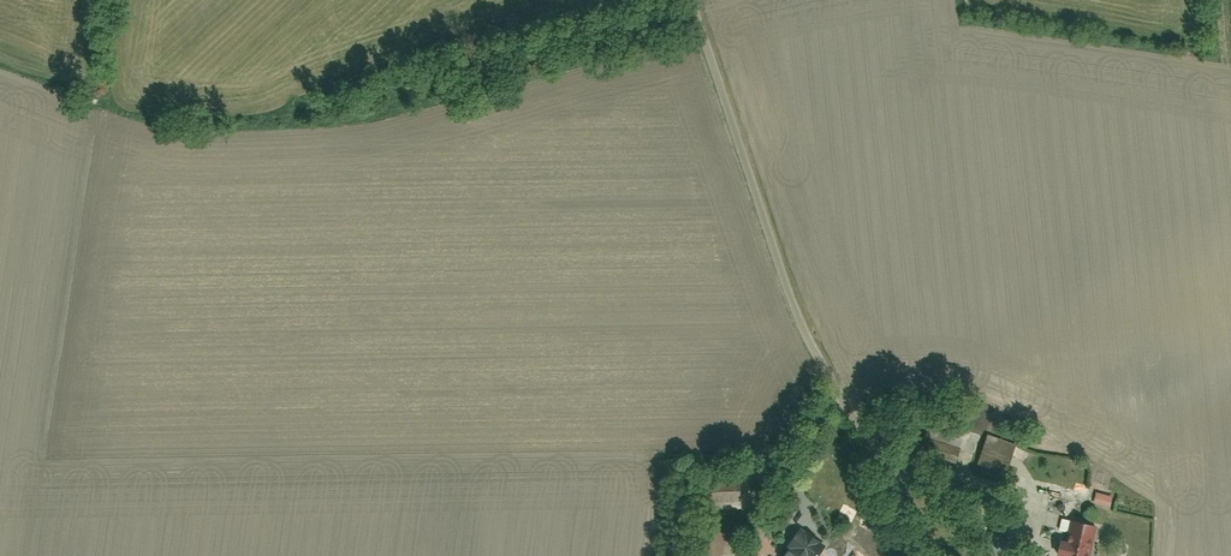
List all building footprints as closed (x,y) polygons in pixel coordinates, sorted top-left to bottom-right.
[(954,469),(967,438),(943,428),(940,436),(926,430),(916,454),(954,469)] [(990,436),(983,457),(1012,468),(1019,447),(990,436)] [(1105,462),(1081,456),(1072,487),(1096,493),(1105,462)] [(706,480),(706,509),(748,509),(748,480),(706,480)] [(1009,515),(997,546),(1021,555),(1022,555),(1034,525),(1009,515)] [(1072,518),(1063,555),(1085,555),(1093,524),(1072,518)] [(787,547),(800,555),(818,555),(826,545),(801,527),(787,547)] [(704,555),(725,555),(725,536),(704,536),(704,555)]
